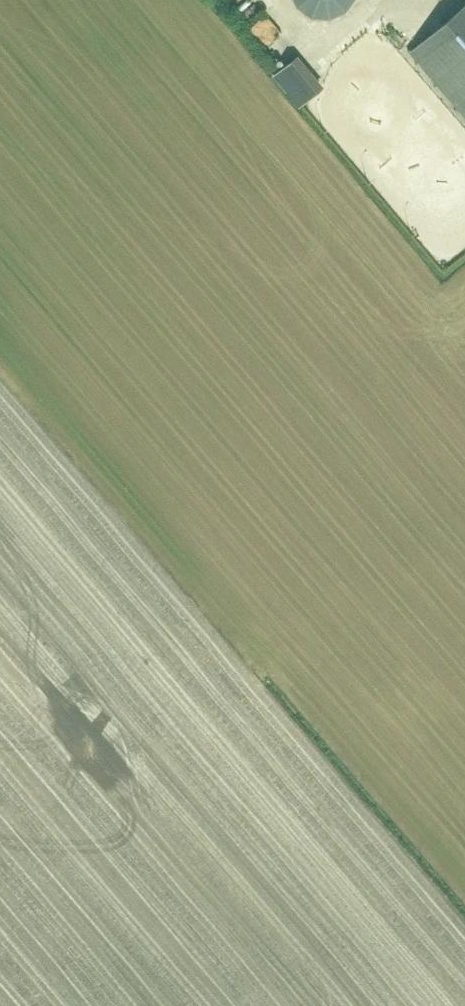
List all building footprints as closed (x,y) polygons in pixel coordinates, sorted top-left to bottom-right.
[(408,52),(464,118),(464,4),(408,52)] [(304,76),(323,60),(313,49),(294,64),(304,76)]
